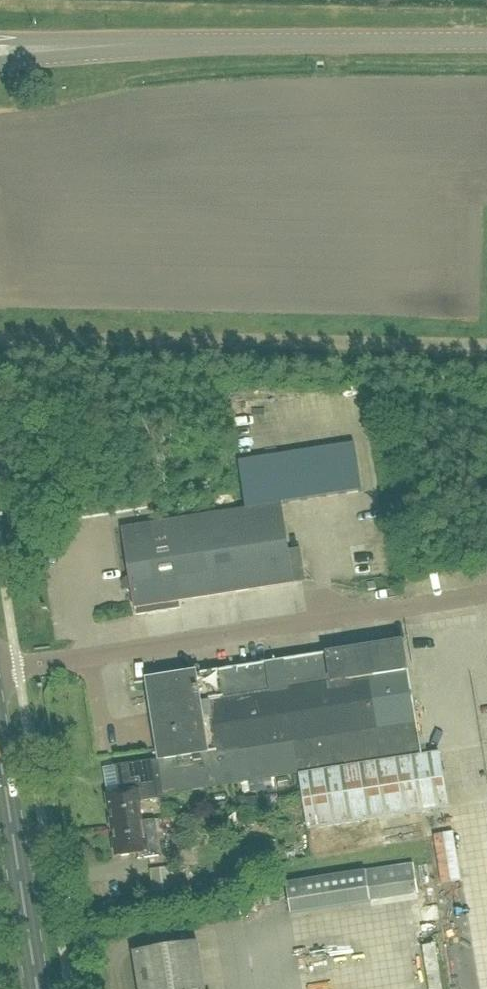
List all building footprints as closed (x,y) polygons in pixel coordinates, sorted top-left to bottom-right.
[(240,460),(247,507),(281,503),(363,490),(356,443),(240,460)] [(288,552),(281,505),(281,503),(247,507),(248,510),(123,530),(137,617),(181,610),(179,602),(305,582),(300,550),(288,552)] [(355,545),(386,545),(387,521),(355,521),(355,545)] [(147,682),(160,762),(165,795),(299,774),(308,830),(449,808),(440,755),(405,760),(404,758),(421,755),(403,643),(327,656),(197,677),(196,674),(147,682)] [(165,798),(165,795),(160,762),(124,767),(127,786),(122,787),(123,795),(108,797),(113,827),(143,823),(140,802),(165,798)] [(143,823),(113,827),(118,858),(147,854),(148,860),(167,857),(164,842),(147,845),(143,823)] [(287,884),(292,915),(371,903),(366,872),(287,884)] [(198,944),(134,954),(140,988),(205,988),(198,944)]
